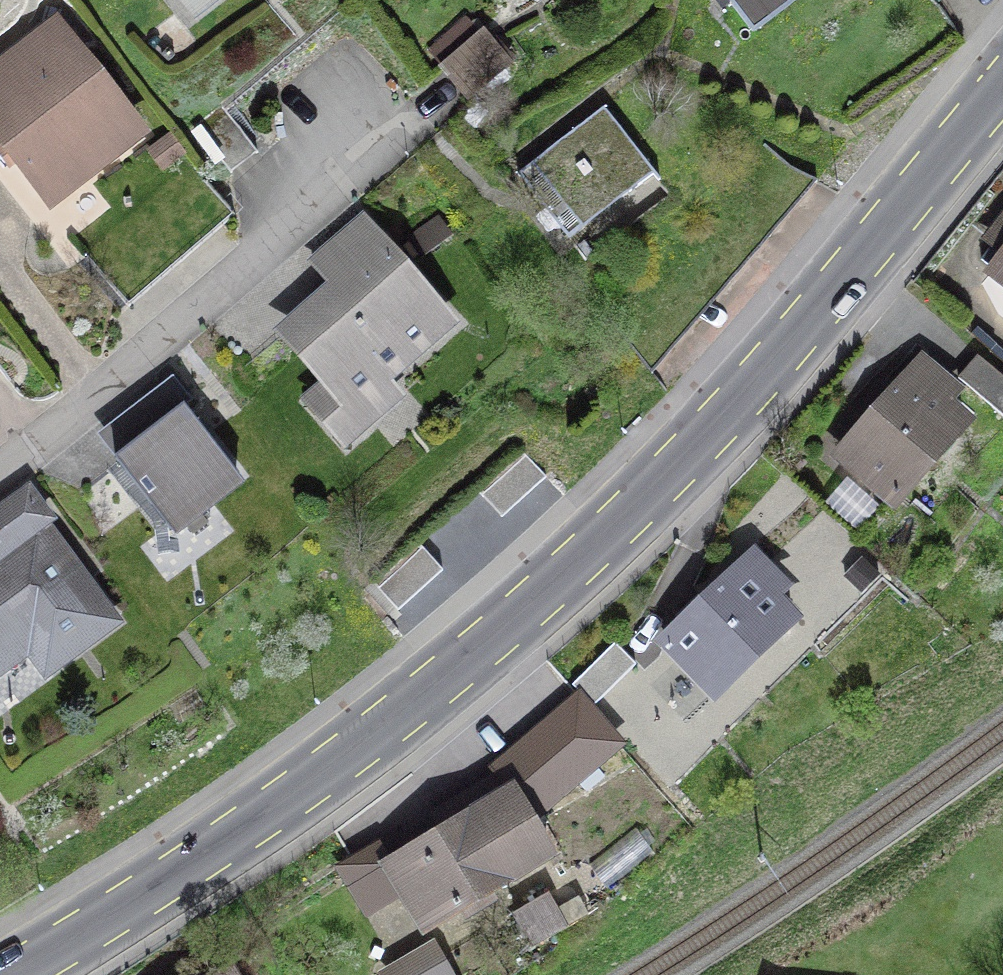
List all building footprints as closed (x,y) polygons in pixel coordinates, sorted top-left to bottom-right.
[(795,0),(729,0),(753,31),(795,0)] [(0,71),(0,135),(51,201),(138,134),(55,28),(0,71)] [(468,98),(507,65),(479,34),(441,67),(468,98)] [(220,104),(193,125),(229,173),(256,152),(220,104)] [(582,225),(654,174),(603,109),(533,161),(582,225)] [(311,262),(341,297),(291,341),(347,406),(445,321),(359,221),(311,262)] [(992,239),(1002,248),(1002,226),(992,239)] [(994,267),(1002,274),(1002,256),(994,267)] [(1002,417),(1002,378),(977,356),(958,378),(1002,417)] [(855,421),(859,425),(840,450),(894,498),(961,422),(939,402),(950,389),(919,362),(872,415),(863,411),(855,421)] [(234,473),(181,405),(113,457),(166,525),(234,473)] [(501,517),(545,477),(525,454),(481,495),(501,517)] [(108,620),(39,525),(47,519),(26,491),(0,510),(0,663),(27,642),(45,666),(108,620)] [(378,588),(398,610),(442,570),(422,548),(378,588)] [(686,617),(664,639),(714,691),(787,620),(766,597),(777,587),(748,557),(698,606),(696,603),(684,615),(686,617)] [(635,664),(615,641),(569,680),(589,702),(635,664)] [(482,806),(520,868),(546,852),(508,790),(482,806)] [(491,896),(486,888),(520,868),(482,806),(470,792),(436,812),(445,828),(385,865),(382,860),(354,877),(370,901),(397,884),(422,927),(456,906),(461,914),(491,896)] [(395,974),(445,974),(432,952),(395,974)]
